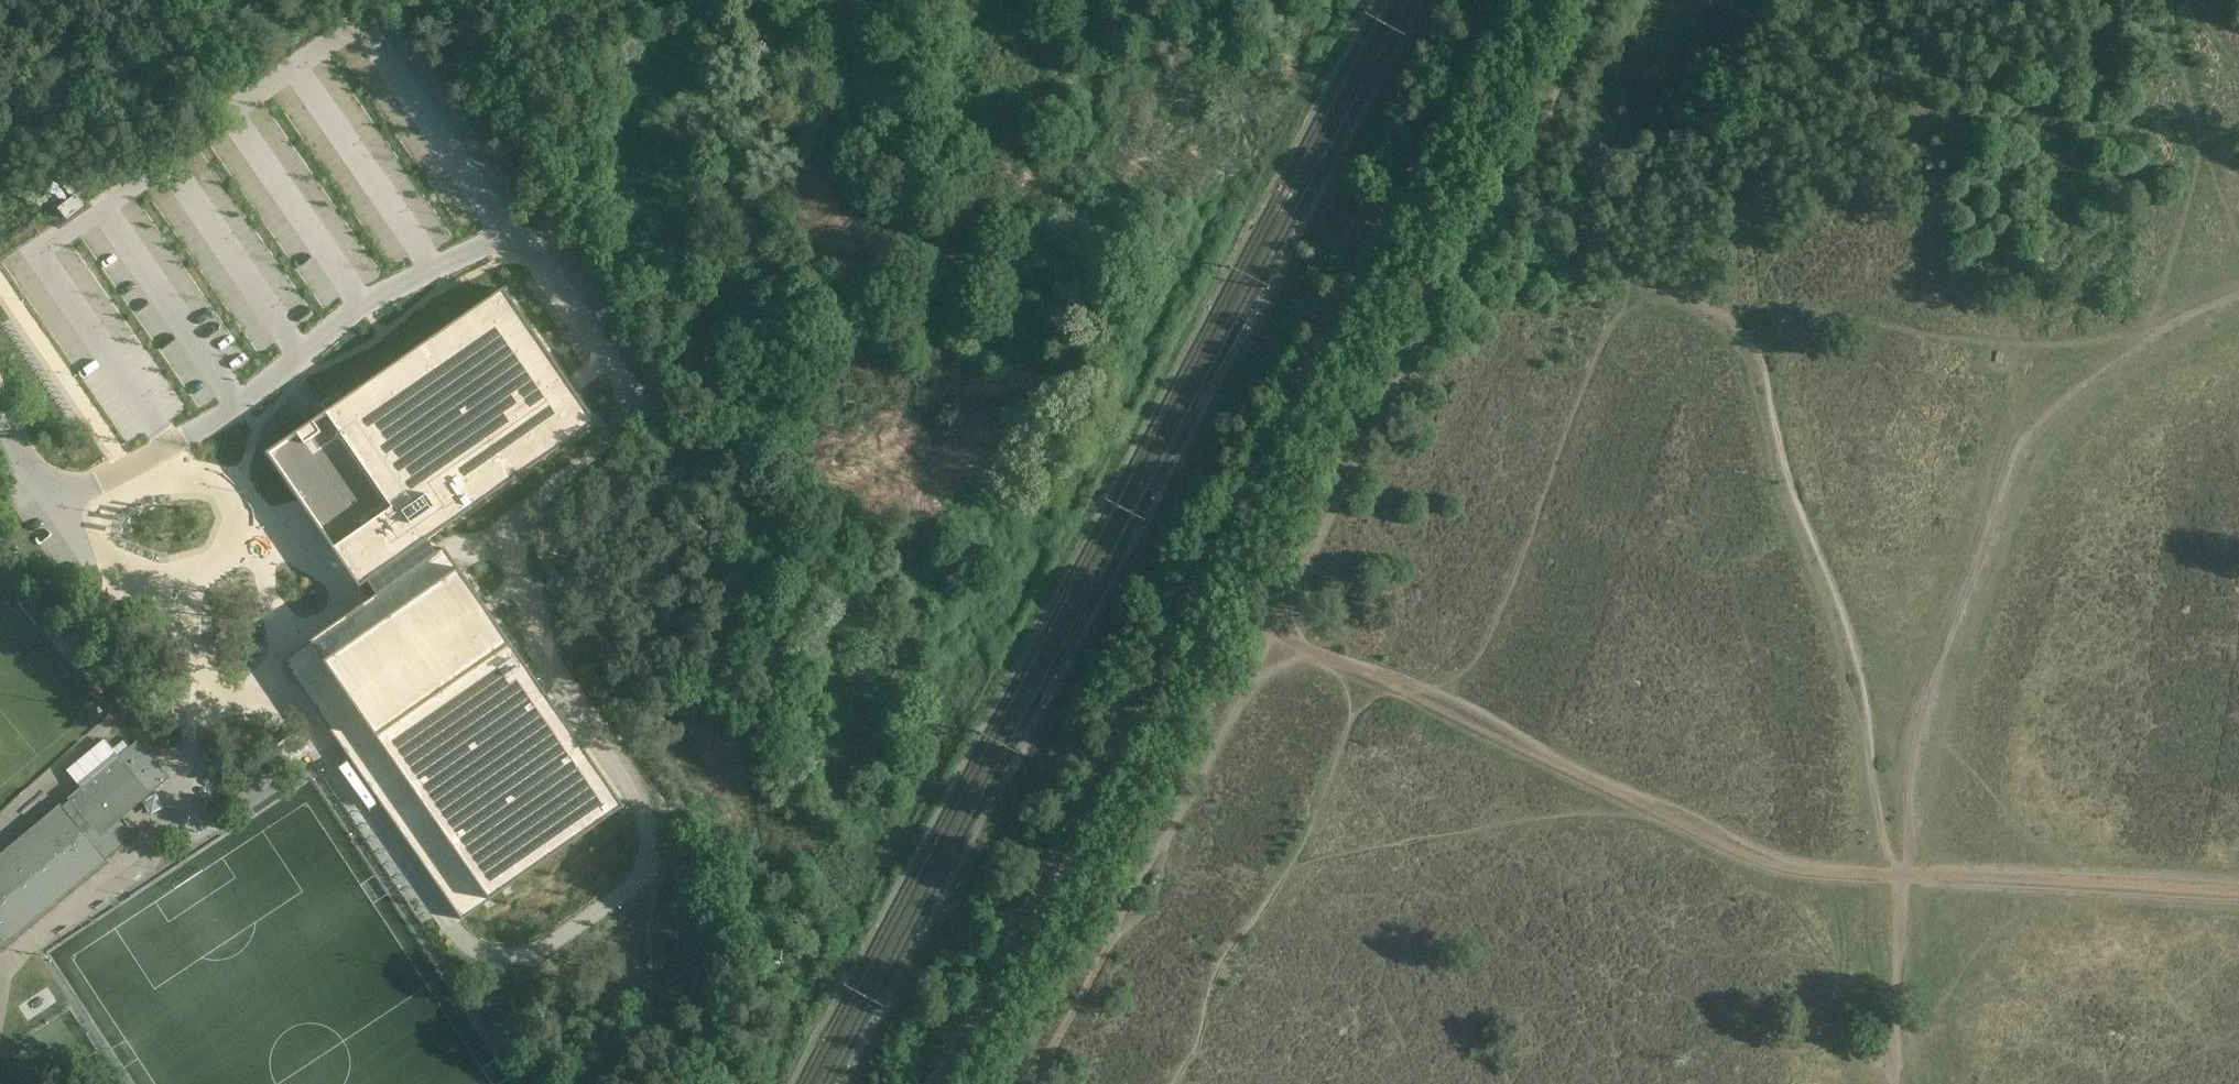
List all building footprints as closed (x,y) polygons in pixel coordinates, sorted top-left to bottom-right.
[(77,196),(60,209),(68,221),(86,207),(77,196)] [(283,661),(333,734),(463,920),(464,918),(625,807),(446,548),(439,553),(429,540),(598,423),(505,290),(269,454),(362,587),(369,582),(378,595),(359,609),(283,661)] [(130,710),(133,713),(137,718),(144,713),(137,705),(130,710)] [(165,723),(160,728),(165,734),(170,730),(165,723)] [(182,737),(174,735),(172,744),(180,746),(182,737)] [(0,864),(0,918),(99,836),(102,839),(116,827),(118,830),(129,821),(127,818),(173,780),(141,741),(121,758),(70,801),(73,804),(0,864)]
